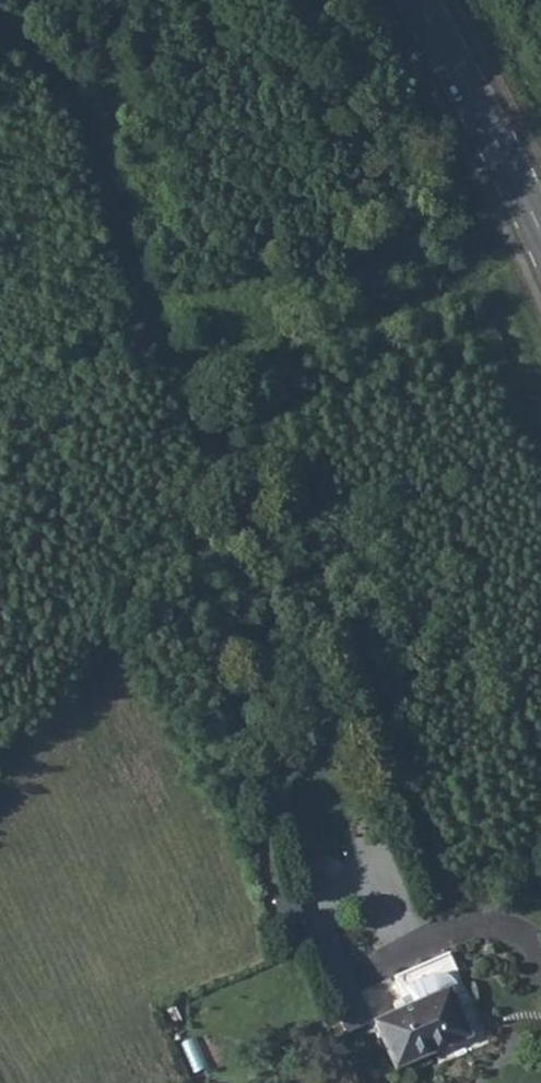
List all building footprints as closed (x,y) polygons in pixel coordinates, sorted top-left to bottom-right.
[(405,987),(412,1002),(447,987),(450,992),(455,989),(452,982),(448,977),(441,975),(435,975),(405,987)] [(447,987),(412,1002),(372,1020),(392,1068),(468,1035),(450,992),(447,987)]
